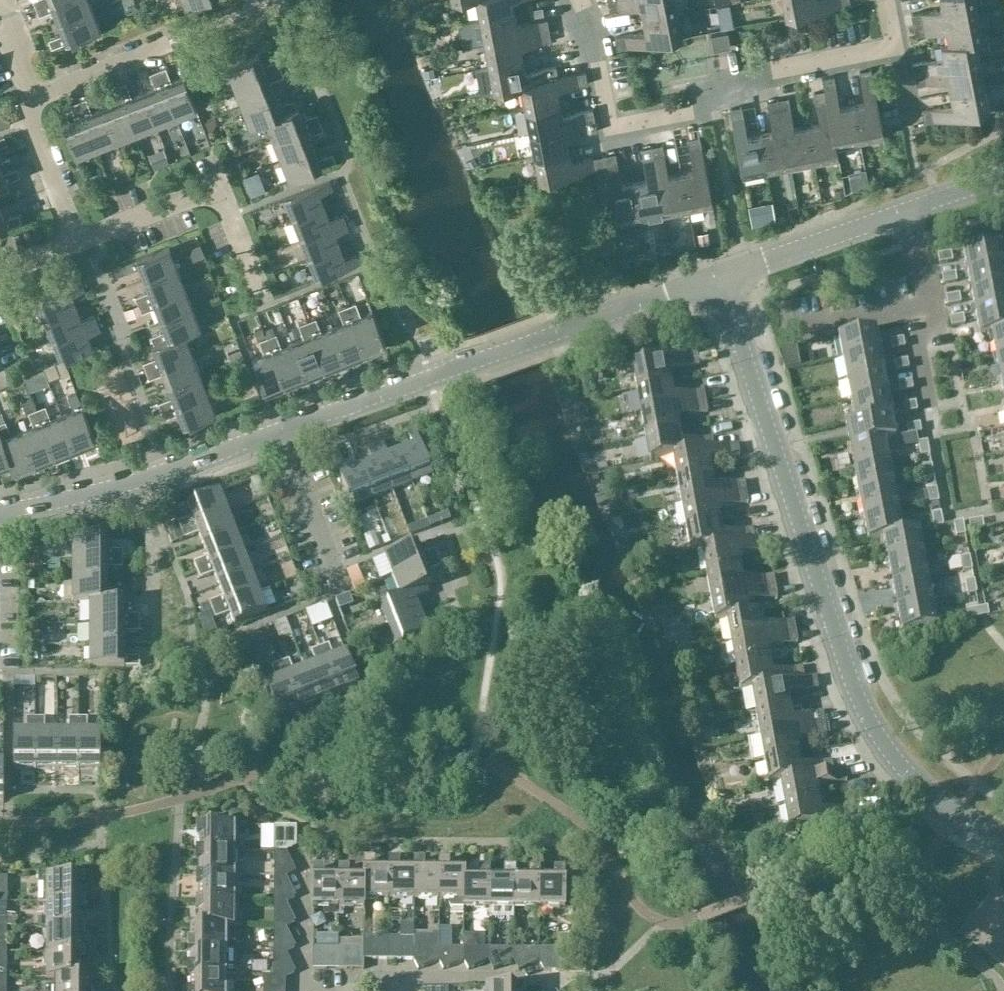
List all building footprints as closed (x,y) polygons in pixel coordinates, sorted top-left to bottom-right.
[(90,0),(51,0),(37,6),(40,13),(54,8),(58,20),(93,6),(90,0)] [(480,17),(514,11),(512,0),(476,0),(480,17)] [(610,10),(640,4),(643,17),(677,10),(675,0),(608,0),(610,10)] [(785,14),(850,2),(850,0),(783,0),(785,14)] [(942,6),(911,12),(914,23),(978,11),(976,0),(941,0),(942,6)] [(101,27),(93,6),(58,20),(63,32),(49,38),(52,46),(66,40),(67,40),(101,27)] [(682,35),(677,10),(643,17),(645,29),(614,35),(617,47),(682,35)] [(480,17),(484,41),(549,29),(546,18),(516,23),(514,11),(480,17)] [(982,35),(978,11),(914,23),(916,34),(946,28),(948,41),(975,36),(982,35)] [(711,18),(690,19),(691,30),(711,29),(711,18)] [(489,64),(523,58),(520,45),(551,40),(549,29),(484,41),(489,64)] [(714,49),(731,45),(728,30),(711,33),(714,49)] [(979,60),(975,36),(948,41),(941,42),(943,55),(913,61),(915,72),(979,60)] [(226,63),(234,84),(281,66),(278,58),(264,63),(259,51),(226,63)] [(525,70),(523,58),(489,64),(493,89),(521,84),(520,82),(557,75),(556,64),(525,70)] [(979,60),(915,72),(917,83),(947,77),(950,90),(984,83),(979,60)] [(166,65),(158,68),(176,115),(197,107),(184,75),(171,79),(166,65)] [(281,66),(234,84),(242,104),(274,91),(270,79),(284,74),(281,66)] [(155,86),(143,90),(156,123),(176,115),(158,68),(150,72),(155,86)] [(852,103),(858,137),(883,132),(871,68),(859,70),(864,101),(852,103)] [(521,84),(525,107),(559,100),(557,88),(588,82),(585,70),(557,75),(520,82),(521,84)] [(822,77),(824,88),(835,141),(836,141),(858,137),(852,103),(839,105),(834,75),(822,77)] [(126,81),(118,84),(136,130),(156,123),(143,90),(131,95),(126,81)] [(989,108),(984,83),(950,90),(952,103),(921,108),(924,121),(989,108)] [(116,138),(136,130),(118,84),(110,87),(116,101),(104,106),(116,138)] [(820,121),(807,124),(813,157),(838,153),(836,141),(835,141),(824,88),(814,90),(820,121)] [(279,103),(274,91),(242,104),(250,124),(266,118),(296,106),(296,105),(293,98),(279,103)] [(86,96),(79,99),(96,146),(116,138),(104,106),(92,110),(86,96)] [(813,157),(807,124),(794,126),(788,96),(778,98),(790,162),(813,157)] [(766,166),(790,162),(778,98),(767,100),(773,130),(760,133),(766,166)] [(76,154),(96,146),(79,99),(70,103),(76,117),(63,121),(76,154)] [(530,130),(594,118),(592,107),(562,113),(559,100),(525,107),(530,130)] [(266,118),(273,138),(320,120),(317,112),(303,117),(298,105),(296,105),(296,106),(266,118)] [(742,171),(766,166),(760,133),(747,135),(742,105),(730,107),(742,171)] [(10,122),(5,108),(0,110),(0,126),(10,122)] [(596,129),(594,118),(530,130),(534,154),(568,147),(566,134),(596,129)] [(320,120),(273,138),(281,157),(314,145),(309,133),(323,127),(320,120)] [(693,168),(681,171),(687,205),(712,200),(699,136),(688,138),(693,168)] [(687,205),(681,171),(668,173),(662,143),(652,145),(664,209),(687,205)] [(318,157),(314,145),(281,157),(289,178),(322,165),(321,165),(336,159),(332,151),(318,157)] [(640,214),(664,209),(652,145),(641,147),(647,177),(634,180),(640,214)] [(539,178),(594,168),(618,163),(615,151),(571,160),(568,147),(534,154),(539,178)] [(616,218),(640,214),(634,180),(621,182),(618,163),(594,168),(597,181),(608,179),(616,218)] [(6,179),(6,180),(20,174),(17,166),(3,172),(0,164),(0,182),(6,179)] [(9,188),(6,180),(6,179),(0,182),(0,191),(9,188)] [(284,197),(292,217),(325,205),(319,192),(333,186),(330,179),(284,197)] [(0,205),(0,229),(8,226),(8,225),(22,220),(19,212),(5,217),(0,205)] [(325,205),(292,217),(300,237),(346,219),(343,212),(330,217),(325,205)] [(772,206),(749,210),(752,222),(774,218),(772,206)] [(349,226),(346,219),(300,237),(308,257),(340,244),(335,232),(349,226)] [(963,249),(967,271),(1003,264),(999,243),(963,249)] [(140,265),(145,277),(177,264),(169,244),(137,257),(123,262),(126,271),(140,265)] [(345,257),(340,244),(308,257),(316,277),(362,260),(359,252),(345,257)] [(938,254),(940,263),(953,261),(951,252),(938,254)] [(136,295),(139,302),(185,284),(177,264),(145,277),(150,289),(136,295)] [(972,293),(1003,286),(1003,268),(1003,264),(967,271),(972,293)] [(955,273),(942,276),(944,285),(957,282),(955,273)] [(36,298),(44,319),(77,306),(72,293),(85,288),(82,280),(36,298)] [(193,304),(185,284),(139,302),(142,310),(156,305),(160,317),(193,304)] [(972,293),(976,314),(1003,309),(1003,286),(972,293)] [(959,294),(946,297),(948,306),(961,303),(959,294)] [(356,300),(347,304),(365,351),(386,343),(372,309),(361,313),(356,300)] [(201,325),(193,304),(160,317),(165,329),(151,334),(154,342),(185,330),(185,331),(201,325)] [(344,320),(332,325),(346,359),(365,351),(347,304),(339,307),(344,320)] [(77,306),(44,319),(52,339),(98,321),(95,314),(82,319),(77,306)] [(976,314),(980,336),(991,333),(1003,331),(1003,309),(976,314)] [(326,367),(346,359),(332,325),(321,329),(316,316),(307,319),(326,367)] [(963,316),(950,318),(952,327),(965,324),(963,316)] [(304,336),(293,340),(306,375),(326,367),(307,319),(299,323),(304,336)] [(101,328),(98,321),(52,339),(60,359),(93,346),(88,333),(101,328)] [(143,361),(146,369),(193,350),(185,331),(185,330),(154,342),(152,342),(157,355),(143,361)] [(839,337),(843,359),(880,352),(875,330),(839,337)] [(996,357),(1003,355),(1003,331),(991,333),(996,357)] [(286,383),(306,375),(293,340),(281,345),(276,332),(268,335),(286,383)] [(265,391),(286,383),(268,335),(259,338),(264,351),(252,356),(265,391)] [(905,348),(904,339),(891,341),(892,350),(905,348)] [(163,371),(168,383),(200,370),(193,350),(146,369),(149,376),(163,371)] [(880,352),(843,359),(847,380),(884,373),(880,352)] [(637,389),(670,383),(668,371),(699,366),(697,354),(633,366),(637,389)] [(1000,380),(1003,380),(1003,355),(996,357),(1000,380)] [(908,360),(895,363),(896,371),(909,369),(908,360)] [(159,401),(162,408),(208,390),(200,370),(168,383),(173,395),(159,401)] [(888,395),(884,373),(847,380),(851,401),(888,395)] [(913,390),(912,381),(899,384),(900,392),(913,390)] [(672,396),(670,383),(637,389),(641,413),(705,402),(703,390),(672,396)] [(216,410),(208,390),(162,408),(165,416),(179,411),(184,423),(216,410)] [(73,407),(62,412),(75,446),(96,438),(82,404),(77,391),(68,394),(73,407)] [(851,401),(855,423),(892,417),(888,395),(851,401)] [(707,413),(705,402),(641,413),(646,437),(679,431),(677,419),(707,413)] [(45,403),(37,407),(56,454),(75,446),(62,412),(50,416),(45,403)] [(903,405),(904,414),(917,411),(916,403),(903,405)] [(36,462),(56,454),(37,407),(28,410),(33,423),(22,427),(36,462)] [(857,435),(859,445),(884,441),(896,438),(892,417),(855,423),(857,435)] [(36,462),(22,427),(11,432),(6,419),(0,421),(0,430),(12,461),(11,461),(15,470),(36,462)] [(921,433),(920,424),(907,427),(908,436),(921,433)] [(413,446),(400,451),(412,483),(433,475),(415,429),(407,432),(413,446)] [(11,461),(12,461),(0,430),(0,465),(11,461)] [(679,431),(646,437),(650,461),(673,457),(673,456),(714,449),(712,438),(681,444),(679,431)] [(850,447),(855,471),(888,464),(884,441),(859,445),(850,447)] [(382,442),(375,445),(393,491),(412,483),(400,451),(387,456),(382,442)] [(929,455),(927,442),(918,444),(921,457),(929,455)] [(373,461),(360,466),(373,499),(393,491),(375,445),(368,448),(373,461)] [(738,445),(714,449),(673,456),(673,457),(677,481),(711,475),(709,462),(740,456),(738,445)] [(352,507),(373,499),(360,466),(347,472),(342,458),(334,461),(352,507)] [(893,487),(888,464),(855,471),(859,494),(893,487)] [(934,479),(931,466),(923,467),(925,480),(934,479)] [(677,481),(682,504),(746,493),(744,482),(713,487),(711,475),(677,481)] [(898,511),(893,487),(859,494),(864,517),(898,511)] [(938,502),(936,489),(927,491),(930,504),(938,502)] [(179,524),(182,532),(228,513),(220,493),(188,505),(193,518),(179,524)] [(686,528),(720,522),(717,509),(748,504),(746,493),(682,504),(686,528)] [(902,534),(898,511),(864,517),(869,541),(883,538),(902,534)] [(199,534),(204,546),(236,533),(228,513),(182,532),(185,539),(199,534)] [(943,526),(940,513),(932,515),(934,528),(943,526)] [(982,519),(969,522),(970,531),(983,528),(982,519)] [(722,534),(720,522),(686,528),(690,552),(702,550),(755,541),(753,529),(722,534)] [(962,522),(954,524),(956,537),(965,535),(962,522)] [(67,539),(67,531),(45,530),(44,538),(67,539)] [(883,538),(888,561),(922,555),(917,531),(902,534),(883,538)] [(194,564),(197,571),(244,553),(236,533),(204,546),(208,558),(194,564)] [(73,538),(73,560),(123,560),(123,552),(108,552),(108,538),(73,538)] [(33,539),(33,553),(41,553),(41,546),(39,546),(39,539),(33,539)] [(767,539),(755,541),(702,550),(707,575),(740,569),(738,556),(769,551),(767,539)] [(384,557),(392,577),(439,559),(436,551),(422,557),(417,544),(384,557)] [(214,574),(219,586),(251,573),(244,553),(197,571),(200,579),(214,574)] [(922,555),(888,561),(892,585),(927,578),(922,555)] [(969,556),(960,557),(963,571),(971,569),(969,556)] [(362,558),(350,562),(357,582),(370,577),(362,558)] [(439,559),(392,577),(400,596),(400,597),(413,592),(413,593),(433,585),(428,572),(442,567),(439,559)] [(73,560),(73,582),(108,582),(108,569),(123,569),(123,560),(73,560)] [(707,575),(711,599),(775,587),(773,576),(743,582),(740,569),(707,575)] [(210,603),(213,611),(259,593),(251,573),(219,586),(224,598),(210,603)] [(931,602),(927,578),(892,585),(897,608),(931,602)] [(973,579),(965,581),(968,594),(975,593),(973,579)] [(108,595),(108,582),(73,582),(73,604),(90,604),(90,603),(123,603),(123,595),(108,595)] [(380,604),(388,625),(421,612),(416,600),(436,592),(433,585),(413,593),(413,592),(400,597),(400,596),(380,604)] [(775,587),(711,599),(715,622),(727,620),(749,616),(747,603),(777,598),(775,587)] [(267,613),(259,593),(213,611),(216,619),(230,613),(235,626),(267,613)] [(90,603),(90,604),(90,624),(140,625),(140,616),(125,616),(125,602),(123,603),(90,603)] [(936,626),(931,602),(897,608),(902,633),(936,626)] [(978,609),(966,612),(967,620),(980,617),(978,609)] [(426,625),(421,612),(388,625),(397,645),(442,627),(439,620),(426,625)] [(761,614),(749,616),(727,620),(731,644),(796,632),(794,621),(763,627),(761,614)] [(140,625),(90,624),(90,646),(125,646),(125,633),(140,633),(140,625)] [(735,667),(770,660),(768,649),(798,644),(796,632),(731,644),(735,667)] [(329,645),(320,649),(338,694),(359,686),(346,653),(334,658),(329,645)] [(125,659),(125,646),(90,646),(90,668),(125,668),(125,667),(140,667),(140,659),(125,659)] [(305,669),(318,702),(338,694),(320,649),(312,652),(317,665),(305,669)] [(740,692),(752,689),(804,679),(802,667),(772,672),(770,660),(735,667),(740,692)] [(298,709),(318,702),(305,669),(294,674),(289,661),(280,664),(298,709)] [(278,717),(298,709),(280,664),(272,667),(277,680),(265,685),(278,717)] [(756,712),(790,706),(787,694),(818,689),(816,677),(804,679),(752,689),(756,712)] [(756,712),(760,736),(824,724),(822,712),(792,718),(790,706),(756,712)] [(14,770),(36,770),(36,719),(27,719),(27,733),(14,733),(14,770)] [(36,770),(57,770),(57,733),(45,733),(45,719),(36,719),(36,770)] [(57,733),(57,770),(79,770),(79,719),(69,719),(69,733),(57,733)] [(88,719),(79,719),(79,770),(100,770),(101,733),(87,733),(88,719)] [(824,724),(760,736),(764,759),(798,753),(796,741),(827,736),(824,724)] [(769,785),(780,783),(780,782),(833,772),(831,760),(800,765),(798,753),(764,759),(769,785)] [(780,782),(780,783),(785,806),(818,800),(816,787),(847,782),(845,770),(833,772),(780,782)] [(821,813),(818,800),(785,806),(789,830),(853,818),(851,807),(821,813)] [(250,831),(272,831),(273,819),(250,818),(250,831)] [(199,851),(235,852),(235,837),(242,837),(245,834),(245,826),(235,826),(201,826),(196,826),(196,838),(199,838),(199,851)] [(275,826),(274,852),(287,852),(296,847),(297,827),(275,826)] [(199,863),(199,876),(235,876),(235,866),(241,866),(245,863),(245,855),(235,855),(235,852),(199,851),(196,851),(196,863),(199,863)] [(274,877),(286,877),(296,872),(287,852),(274,852),(274,877)] [(365,900),(389,900),(389,865),(375,865),(375,862),(364,862),(364,873),(364,900),(365,900)] [(389,862),(389,865),(389,900),(414,900),(414,865),(400,865),(400,863),(389,862)] [(414,863),(414,865),(414,900),(439,900),(439,866),(425,865),(425,863),(414,863)] [(439,863),(439,866),(439,900),(464,901),(464,874),(465,874),(465,866),(451,866),(451,863),(439,863)] [(313,908),(339,908),(339,873),(325,873),(325,870),(313,870),(313,908)] [(339,870),(339,873),(339,908),(364,908),(365,900),(364,900),(364,873),(350,873),(350,870),(339,870)] [(489,909),(489,874),(490,871),(478,871),(478,874),(465,874),(464,874),(464,901),(464,908),(489,909)] [(489,874),(489,909),(514,909),(514,874),(515,871),(503,871),(503,874),(489,874)] [(528,874),(514,874),(514,909),(539,909),(540,874),(540,871),(528,871),(528,874)] [(554,874),(540,874),(539,909),(565,909),(565,871),(554,871),(554,874)] [(39,904),(47,904),(47,903),(83,903),(83,888),(86,888),(86,878),(66,878),(66,872),(39,872),(39,904)] [(199,888),(199,901),(234,902),(235,876),(199,876),(196,876),(196,888),(199,888)] [(296,897),(286,877),(274,877),(274,902),(286,902),(296,897)] [(234,902),(199,901),(196,901),(196,913),(199,913),(198,926),(200,926),(226,927),(234,927),(234,902)] [(296,923),(286,902),(274,902),(274,927),(286,927),(296,923)] [(47,903),(47,904),(47,928),(83,928),(83,914),(85,914),(85,903),(83,903),(47,903)] [(188,951),(190,951),(226,952),(226,927),(200,926),(198,926),(190,926),(190,940),(188,940),(188,951)] [(296,948),(286,927),(274,927),(274,952),(286,952),(296,948)] [(85,928),(83,928),(47,928),(47,953),(83,953),(83,939),(85,939),(85,928)] [(364,960),(389,960),(389,938),(363,938),(363,948),(364,960)] [(389,938),(389,960),(414,960),(414,948),(414,938),(389,938)] [(313,969),(339,969),(339,947),(313,947),(313,969)] [(339,947),(339,969),(364,970),(364,960),(363,948),(339,947)] [(418,970),(439,960),(439,948),(414,948),(414,960),(418,970)] [(439,960),(443,970),(464,961),(464,948),(439,948),(439,960)] [(489,948),(464,948),(464,961),(468,970),(489,961),(489,948)] [(494,971),(514,961),(514,949),(489,948),(489,961),(494,971)] [(514,949),(514,961),(519,971),(539,961),(539,949),(514,949)] [(565,949),(539,949),(539,961),(544,971),(564,971),(565,949)] [(188,976),(190,976),(226,977),(226,952),(190,951),(190,965),(188,965),(188,976)] [(273,977),(285,977),(286,978),(296,973),(286,952),(274,952),(273,977)] [(85,953),(83,953),(47,953),(47,979),(55,979),(83,979),(83,978),(83,964),(85,964),(85,953)] [(226,977),(190,976),(190,990),(187,990),(226,990),(226,977)] [(273,977),(264,977),(264,990),(286,990),(285,977),(273,977)] [(90,978),(83,978),(83,979),(55,979),(54,990),(90,990),(90,978)]
